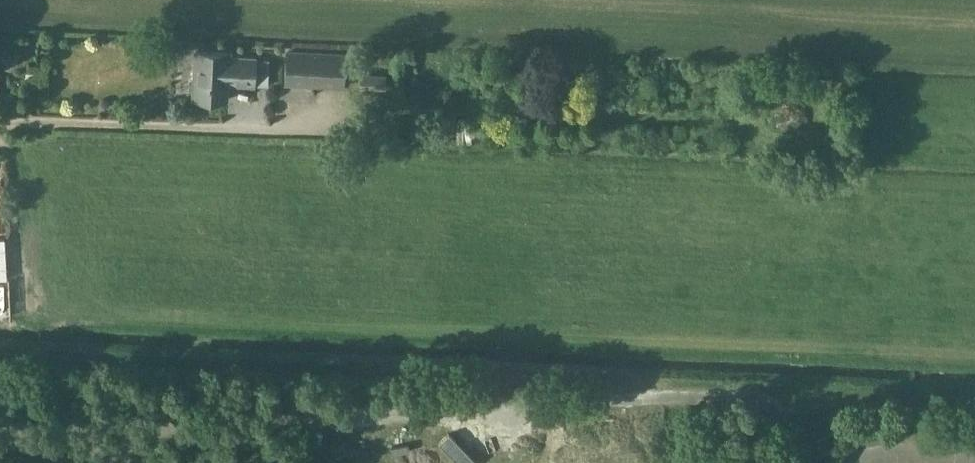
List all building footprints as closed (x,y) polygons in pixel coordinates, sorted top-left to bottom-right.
[(195,77),(189,79),(189,90),(194,92),(194,98),(230,100),(231,86),(256,87),(257,59),(232,59),(232,53),(195,52),(195,77)] [(343,86),(345,54),(287,52),(286,83),(343,86)] [(385,89),(386,74),(360,73),(359,88),(385,89)]
